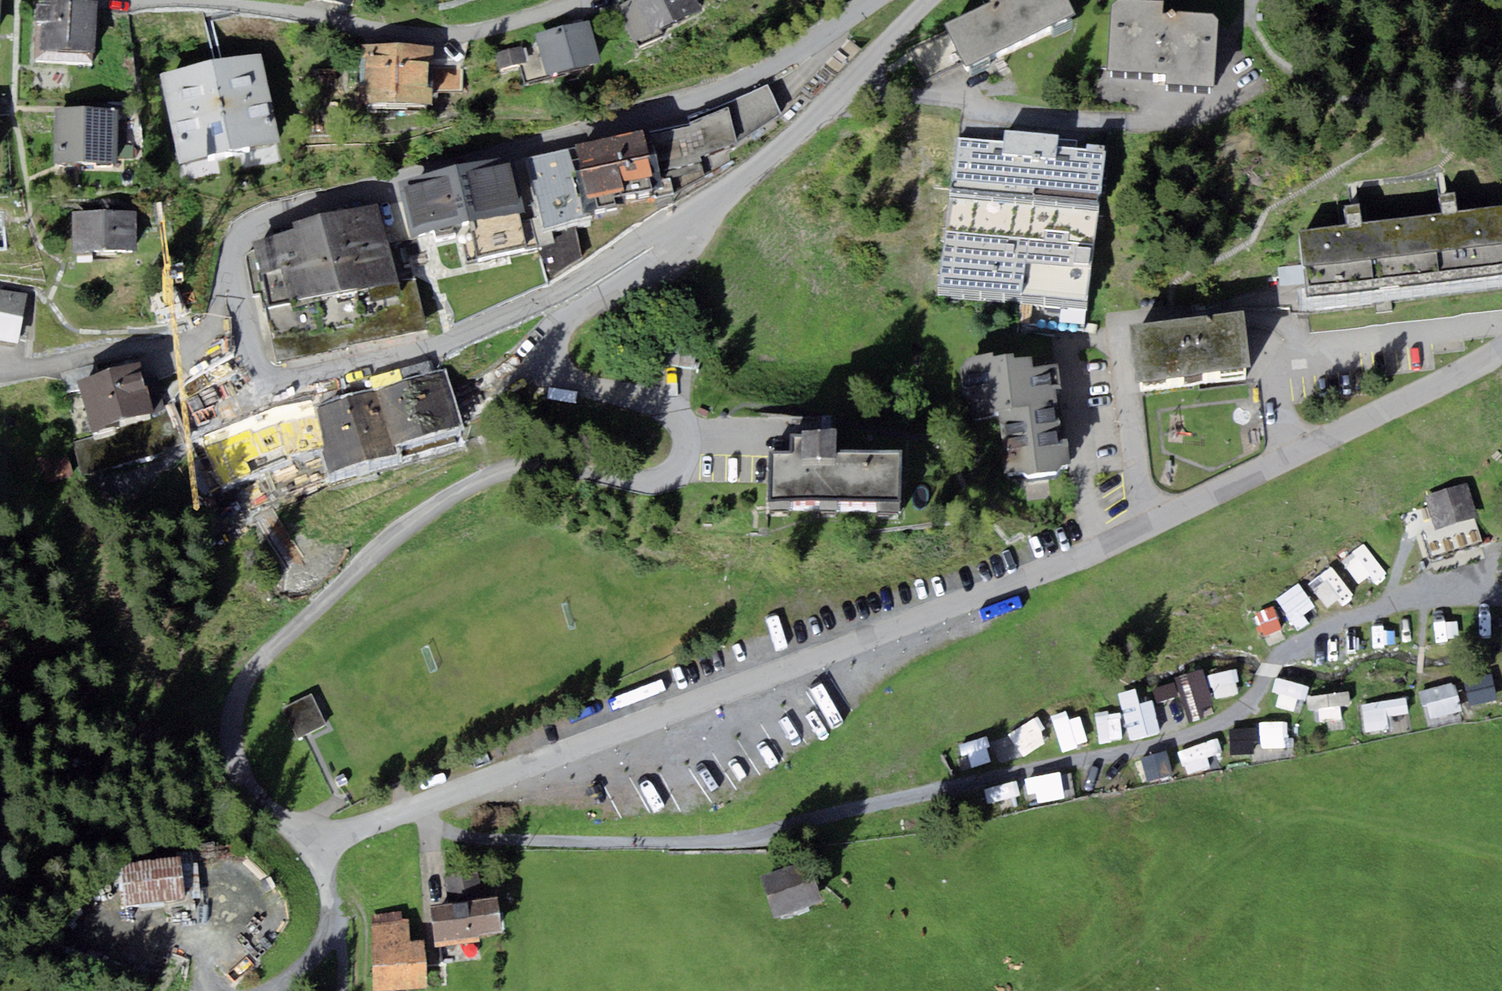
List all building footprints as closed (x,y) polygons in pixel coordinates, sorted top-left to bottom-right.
[(96,0),(88,0),(41,0),(41,5),(35,4),(34,27),(40,28),(39,60),(93,62),(96,0)] [(319,2),(342,9),(345,0),(320,0),(319,2)] [(437,13),(475,0),(433,0),(437,13)] [(635,52),(701,23),(690,0),(645,0),(617,12),(635,52)] [(1068,0),(992,0),(992,1),(946,22),(967,68),(1074,15),(1068,0)] [(1128,0),(1117,0),(1111,4),(1107,72),(1165,76),(1165,87),(1212,90),(1216,18),(1162,15),(1163,2),(1128,0)] [(548,91),(601,78),(588,27),(535,40),(548,91)] [(180,161),(282,141),(264,51),(160,72),(180,161)] [(494,58),(500,79),(526,72),(521,51),(494,58)] [(434,57),(363,55),(361,126),(434,128),(433,95),(434,67),(434,57)] [(462,67),(434,67),(433,95),(461,95),(462,67)] [(688,117),(690,121),(728,108),(736,143),(782,115),(767,85),(688,117)] [(56,105),(54,164),(115,165),(116,106),(56,105)] [(576,149),(527,157),(533,180),(529,181),(544,230),(596,217),(593,210),(615,203),(615,197),(651,190),(654,197),(672,194),(704,179),(700,157),(737,146),(736,143),(728,108),(690,121),(690,124),(646,135),(644,129),(575,145),(576,149)] [(1004,144),(957,139),(953,183),(949,182),(937,295),(1087,311),(1098,207),(1101,207),(1108,146),(1087,144),(1086,149),(1058,146),(1059,136),(1006,130),(1004,144)] [(507,153),(455,166),(469,223),(521,210),(513,177),(507,153)] [(412,236),(469,223),(455,166),(398,179),(412,236)] [(1456,214),(1453,192),(1439,194),(1442,216),(1396,222),(1404,286),(1501,274),(1501,208),(1456,214)] [(294,230),(250,241),(268,306),(263,307),(275,364),(347,350),(346,347),(427,333),(415,279),(395,280),(376,203),(292,222),(294,230)] [(1396,222),(1362,224),(1360,205),(1345,207),(1348,225),(1298,231),(1306,297),(1404,286),(1396,222)] [(105,255),(104,211),(73,210),(74,254),(105,255)] [(137,255),(136,210),(104,211),(105,255),(137,255)] [(521,210),(469,223),(478,260),(530,247),(521,210)] [(0,216),(0,265),(11,264),(9,216),(0,216)] [(0,289),(0,343),(16,346),(27,295),(0,289)] [(1244,311),(1129,325),(1136,381),(1251,367),(1244,311)] [(992,352),(974,356),(960,368),(965,398),(978,415),(997,413),(1006,476),(1021,473),(1025,476),(1057,472),(1061,465),(1070,465),(1067,437),(1061,438),(1056,390),(1060,390),(1058,365),(1035,369),(1033,356),(1015,359),(1013,353),(994,357),(992,352)] [(140,362),(78,381),(94,435),(118,427),(116,421),(154,410),(146,381),(140,362)] [(461,425),(444,370),(322,404),(319,391),(271,405),(196,437),(218,486),(294,455),(323,446),(331,472),(397,454),(395,444),(461,425)] [(158,378),(146,381),(154,410),(165,407),(158,378)] [(767,501),(900,502),(902,451),(838,450),(838,429),(790,428),(790,452),(768,452),(767,501)] [(47,483),(73,474),(65,448),(38,457),(47,483)] [(1425,497),(1435,527),(1435,530),(1474,518),(1477,517),(1467,484),(1425,497)] [(1435,527),(1420,532),(1429,559),(1482,542),(1474,518),(1435,530),(1435,527)] [(1310,588),(1331,614),(1352,598),(1331,572),(1310,588)] [(1302,588),(1279,598),(1292,629),(1316,619),(1302,588)] [(1264,641),(1282,634),(1273,612),(1256,618),(1264,641)] [(1150,694),(1169,738),(1220,716),(1201,673),(1150,694)] [(1449,687),(1421,695),(1429,722),(1456,714),(1449,687)] [(325,725),(311,694),(283,707),(296,737),(325,725)] [(1150,701),(1124,706),(1132,745),(1158,739),(1150,701)] [(1064,755),(1089,747),(1079,714),(1053,723),(1064,755)] [(1122,742),(1118,716),(1098,719),(1101,745),(1122,742)] [(996,737),(1002,762),(1048,750),(1041,725),(996,737)] [(1261,753),(1287,753),(1287,726),(1261,726),(1261,753)] [(1034,807),(1075,800),(1071,776),(1030,783),(1034,807)] [(175,857),(122,863),(127,905),(166,901),(167,909),(204,904),(197,848),(175,850),(175,857)] [(809,861),(762,875),(774,914),(821,900),(809,861)] [(447,903),(431,905),(437,948),(480,941),(479,934),(503,930),(498,895),(483,897),(479,872),(444,878),(447,903)] [(373,990),(427,987),(424,939),(410,941),(408,918),(403,919),(403,911),(371,914),(374,944),(370,945),(373,990)]
